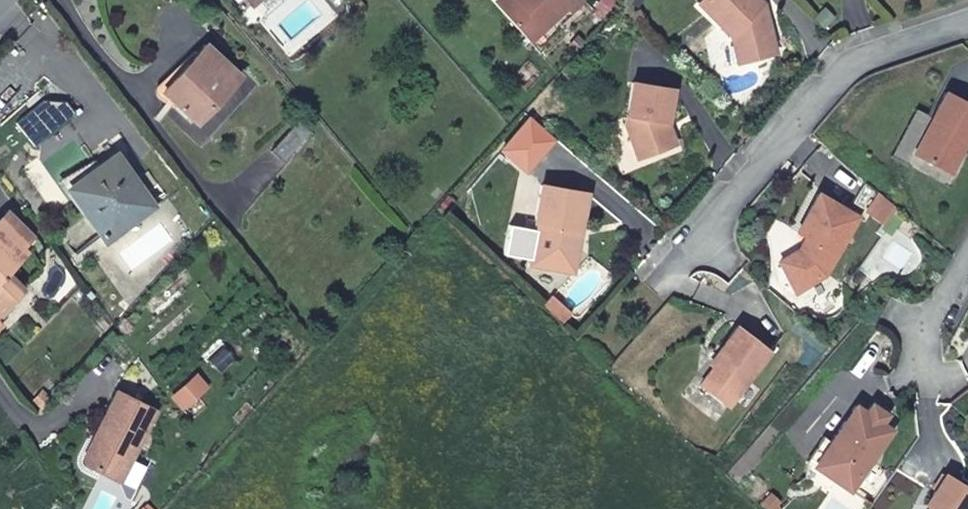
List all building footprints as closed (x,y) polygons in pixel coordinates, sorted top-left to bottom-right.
[(261,0),(244,0),(251,9),(261,0)] [(501,12),(533,48),(572,13),(576,18),(588,6),(582,0),(515,0),(514,2),(501,12)] [(625,5),(618,0),(609,0),(598,17),(609,29),(625,5)] [(628,5),(640,13),(648,0),(631,0),(628,5)] [(756,0),(713,0),(702,10),(736,43),(743,70),(781,60),(773,29),(769,27),(765,14),(768,12),(756,0)] [(245,86),(209,50),(164,96),(199,131),(245,86)] [(678,96),(636,89),(629,131),(642,165),(675,154),(670,139),(671,129),(673,129),(678,96)] [(948,98),(934,125),(916,160),(953,179),(967,151),(967,109),(948,98)] [(44,107),(16,130),(35,153),(71,124),(61,111),(44,107)] [(916,160),(934,125),(918,116),(893,163),(909,172),(916,160)] [(559,144),(534,123),(506,155),(530,177),(559,144)] [(281,165),(309,140),(298,127),(269,153),(281,165)] [(673,129),(671,129),(670,139),(675,154),(681,152),(673,129)] [(63,186),(109,245),(152,210),(113,159),(99,172),(92,163),(63,186)] [(583,235),(590,199),(544,190),(537,226),(537,227),(540,228),(533,264),(532,269),(560,274),(562,261),(577,264),(580,249),(576,242),(577,234),(583,235)] [(884,201),(870,218),(888,232),(900,215),(884,201)] [(862,226),(822,202),(800,240),(809,245),(802,257),(781,269),(798,300),(828,284),(862,226)] [(29,254),(23,249),(31,241),(11,223),(0,236),(0,283),(29,254)] [(537,227),(537,226),(530,224),(528,233),(511,229),(505,259),(533,264),(540,228),(537,227)] [(575,277),(577,264),(562,261),(560,274),(575,277)] [(14,308),(0,295),(0,322),(14,308)] [(546,310),(559,321),(566,313),(554,302),(546,310)] [(565,327),(573,318),(566,313),(559,321),(565,327)] [(773,359),(740,333),(719,361),(723,364),(702,390),(732,414),(773,359)] [(160,414),(121,394),(103,429),(107,431),(102,440),(96,442),(87,459),(90,466),(124,484),(160,414)] [(867,422),(856,414),(830,451),(835,453),(819,477),(852,500),(893,439),(882,432),(887,423),(872,413),(867,422)] [(107,431),(103,429),(96,442),(102,440),(107,431)] [(830,451),(823,445),(807,469),(805,484),(819,477),(835,453),(830,451)] [(947,483),(930,508),(967,508),(967,496),(947,483)]
